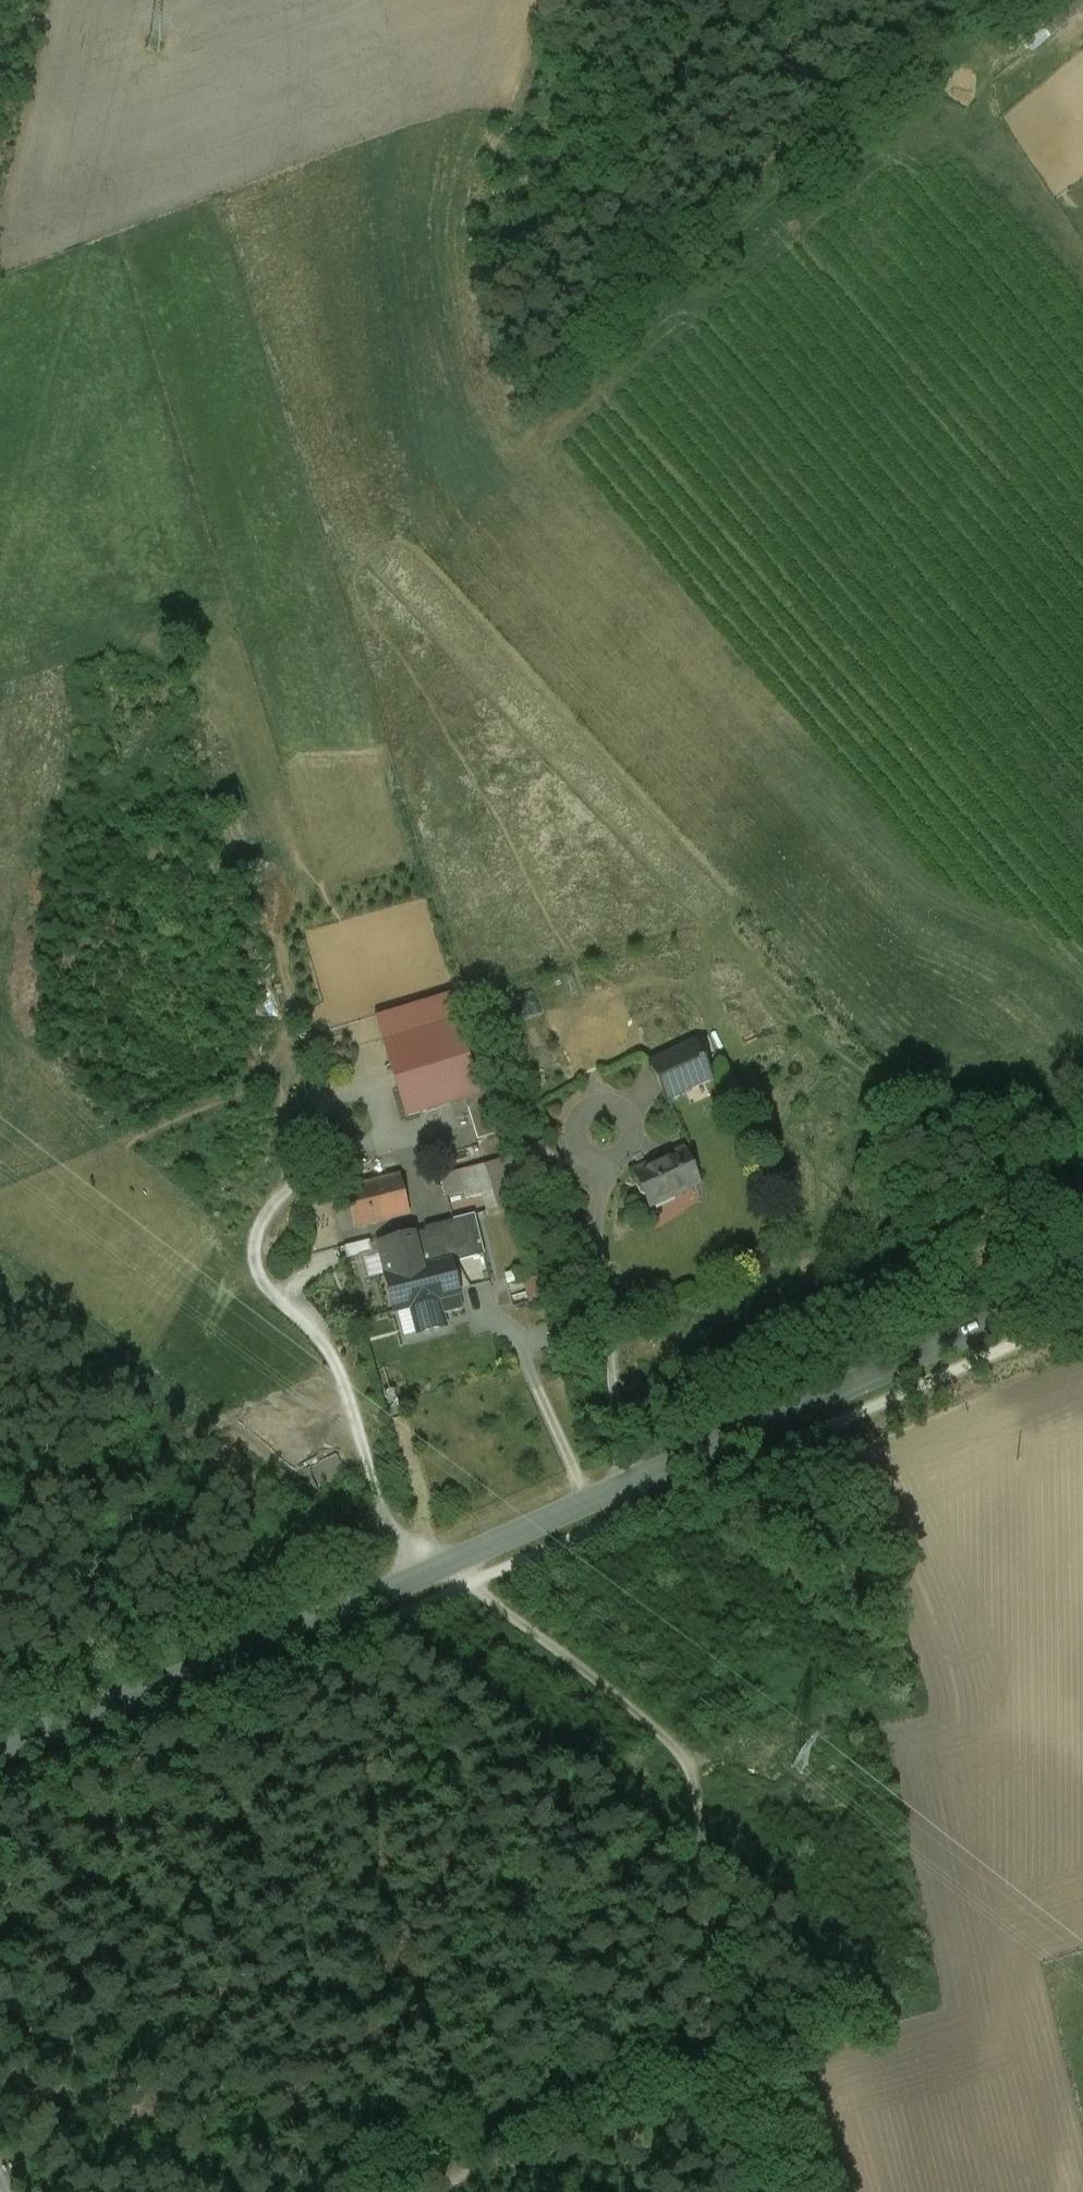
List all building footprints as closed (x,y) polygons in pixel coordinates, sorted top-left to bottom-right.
[(480,1095),(458,1018),(382,1043),(405,1119),(480,1095)] [(693,1042),(649,1063),(667,1100),(711,1079),(693,1042)] [(496,1105),(468,1113),(476,1141),(505,1133),(496,1105)] [(684,1149),(632,1170),(647,1207),(699,1186),(684,1149)] [(399,1173),(342,1186),(351,1229),(409,1216),(399,1173)] [(474,1216),(380,1240),(389,1275),(398,1310),(458,1294),(450,1263),(484,1255),(474,1216)] [(398,1310),(389,1275),(366,1280),(376,1315),(398,1310)]
